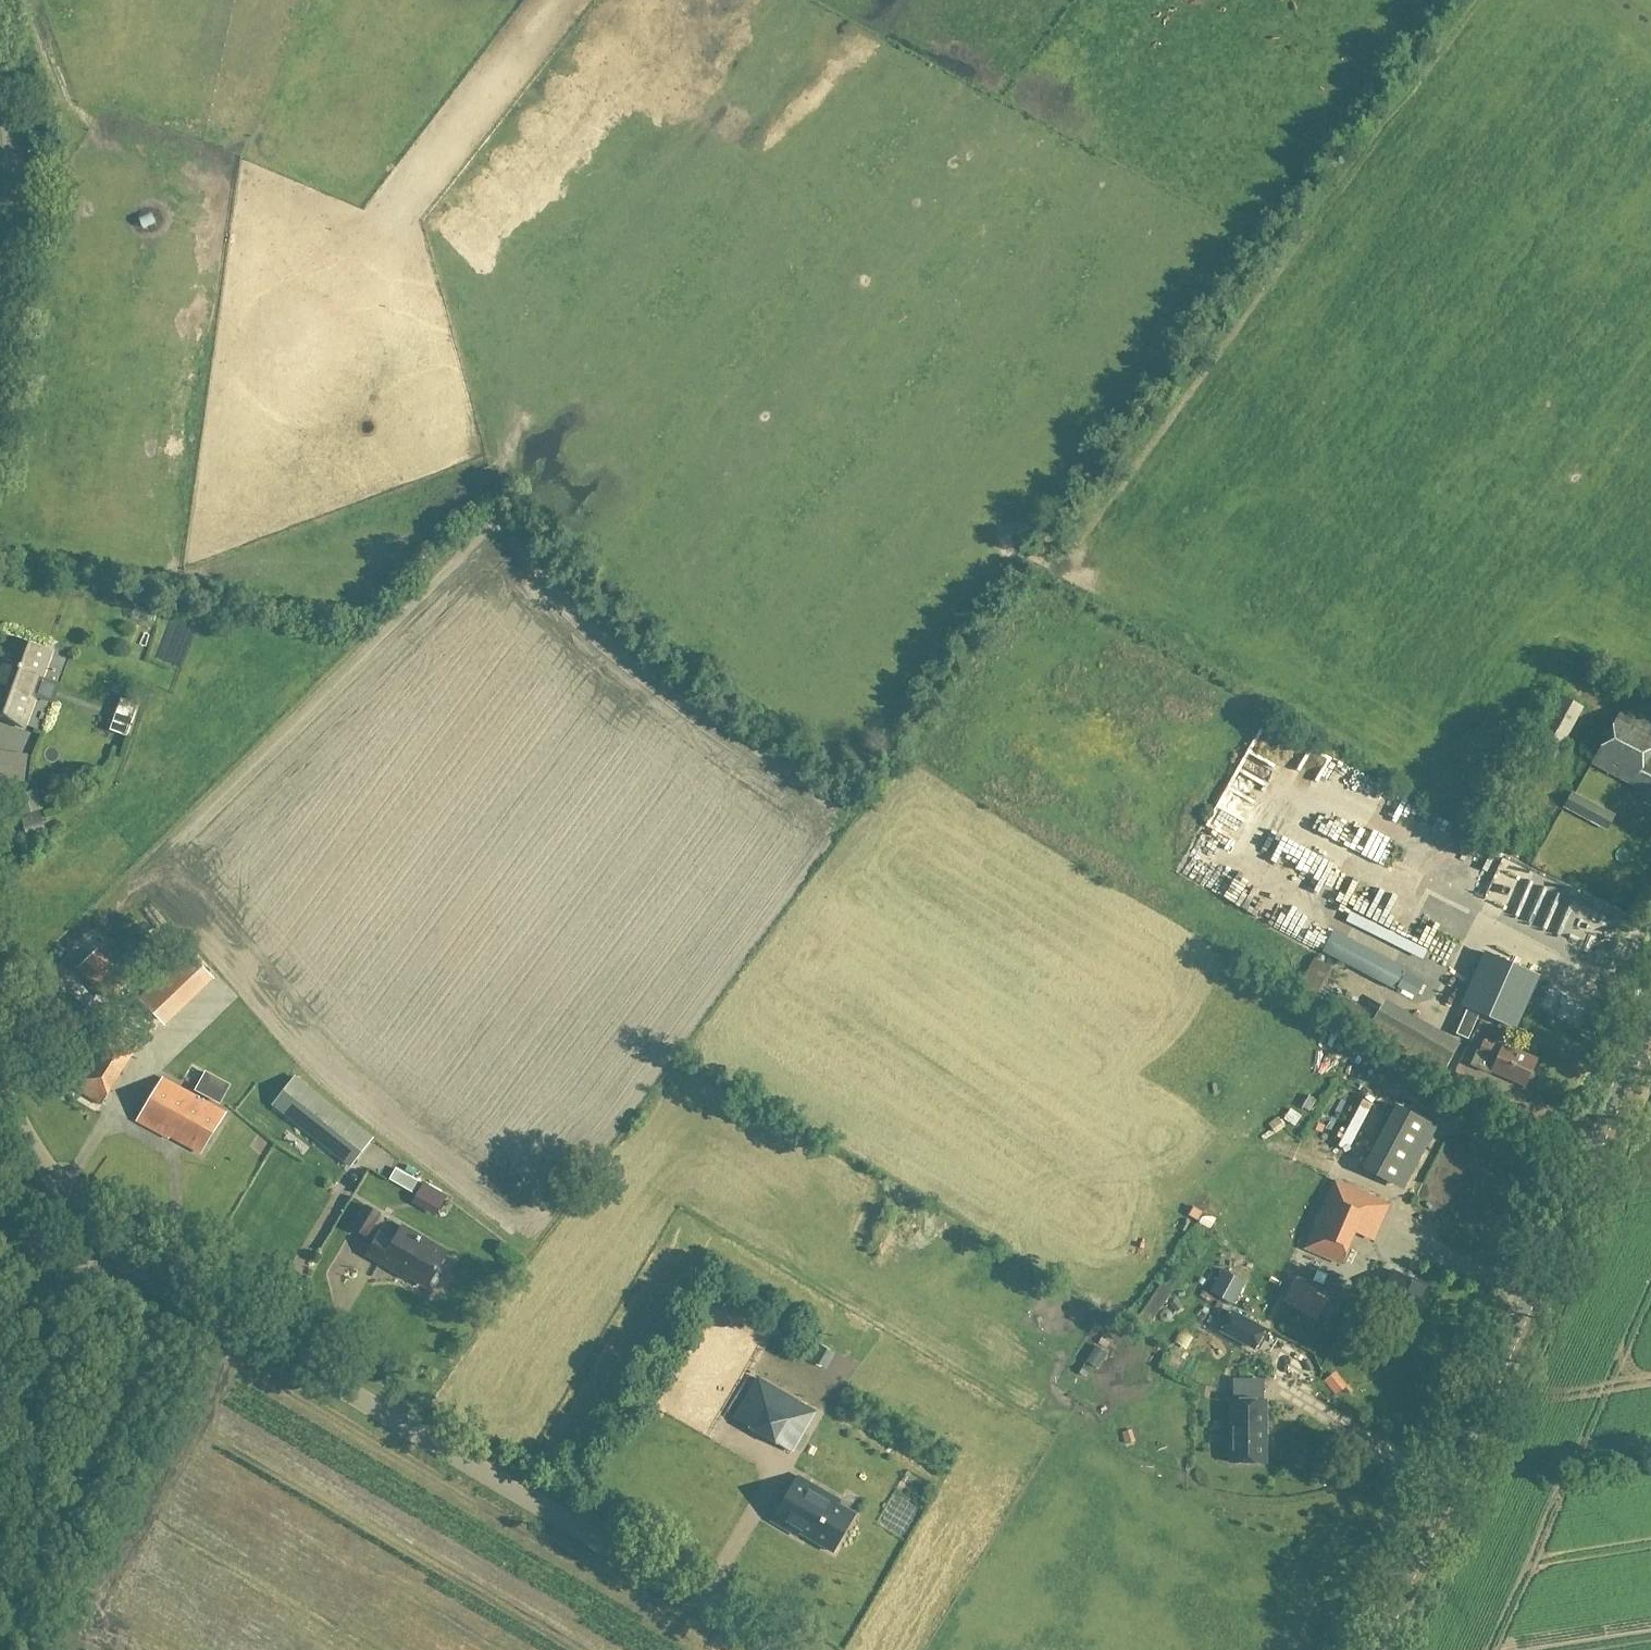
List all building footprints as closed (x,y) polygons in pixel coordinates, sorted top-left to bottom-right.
[(8,638),(0,661),(0,716),(7,719),(6,720),(22,726),(32,700),(28,699),(36,677),(40,678),(49,653),(8,638)] [(1583,708),(1561,696),(1530,753),(1551,765),(1583,708)] [(1638,790),(1650,765),(1650,760),(1648,758),(1650,753),(1650,728),(1621,712),(1592,765),(1638,790)] [(23,781),(27,758),(1,754),(0,754),(0,778),(23,781)] [(1638,790),(1635,795),(1650,803),(1650,765),(1638,790)] [(1599,807),(1573,792),(1564,807),(1591,822),(1599,807)] [(98,952),(80,969),(109,999),(127,982),(98,952)] [(1537,978),(1485,955),(1462,1007),(1514,1030),(1537,978)] [(162,1023),(185,1001),(163,977),(139,1000),(162,1023)] [(62,1083),(100,1106),(136,1046),(98,1023),(62,1083)] [(1526,1089),(1538,1062),(1504,1046),(1502,1049),(1485,1041),(1478,1055),(1496,1063),(1491,1073),(1526,1089)] [(1434,1045),(1420,1068),(1439,1079),(1453,1056),(1434,1045)] [(1462,1099),(1472,1079),(1454,1069),(1444,1089),(1462,1099)] [(200,1154),(223,1114),(162,1079),(139,1119),(200,1154)] [(349,1168),(371,1140),(294,1080),(272,1108),(349,1168)] [(1394,1104),(1360,1168),(1389,1184),(1423,1120),(1394,1104)] [(1334,1184),(1306,1250),(1340,1265),(1354,1233),(1369,1198),(1334,1184)] [(366,1239),(379,1216),(364,1208),(351,1231),(366,1239)] [(378,1235),(366,1256),(381,1265),(382,1263),(426,1287),(427,1286),(431,1288),(436,1287),(443,1274),(441,1271),(437,1269),(446,1253),(401,1228),(392,1243),(378,1235)] [(1415,1321),(1429,1289),(1392,1273),(1384,1290),(1368,1283),(1362,1298),(1415,1321)] [(1292,1283),(1282,1301),(1293,1308),(1303,1289),(1292,1283)] [(1161,1286),(1134,1325),(1145,1332),(1171,1293),(1161,1286)] [(1254,1350),(1264,1331),(1231,1314),(1221,1333),(1254,1350)] [(1346,1403),(1356,1393),(1337,1374),(1327,1384),(1346,1403)] [(786,1421),(804,1431),(805,1431),(815,1414),(758,1381),(735,1420),(753,1431),(765,1410),(786,1421)] [(1265,1402),(1230,1402),(1230,1464),(1265,1464),(1265,1402)] [(806,1539),(832,1554),(854,1516),(837,1506),(839,1503),(797,1478),(771,1523),(796,1537),(799,1533),(807,1537),(806,1539)]
